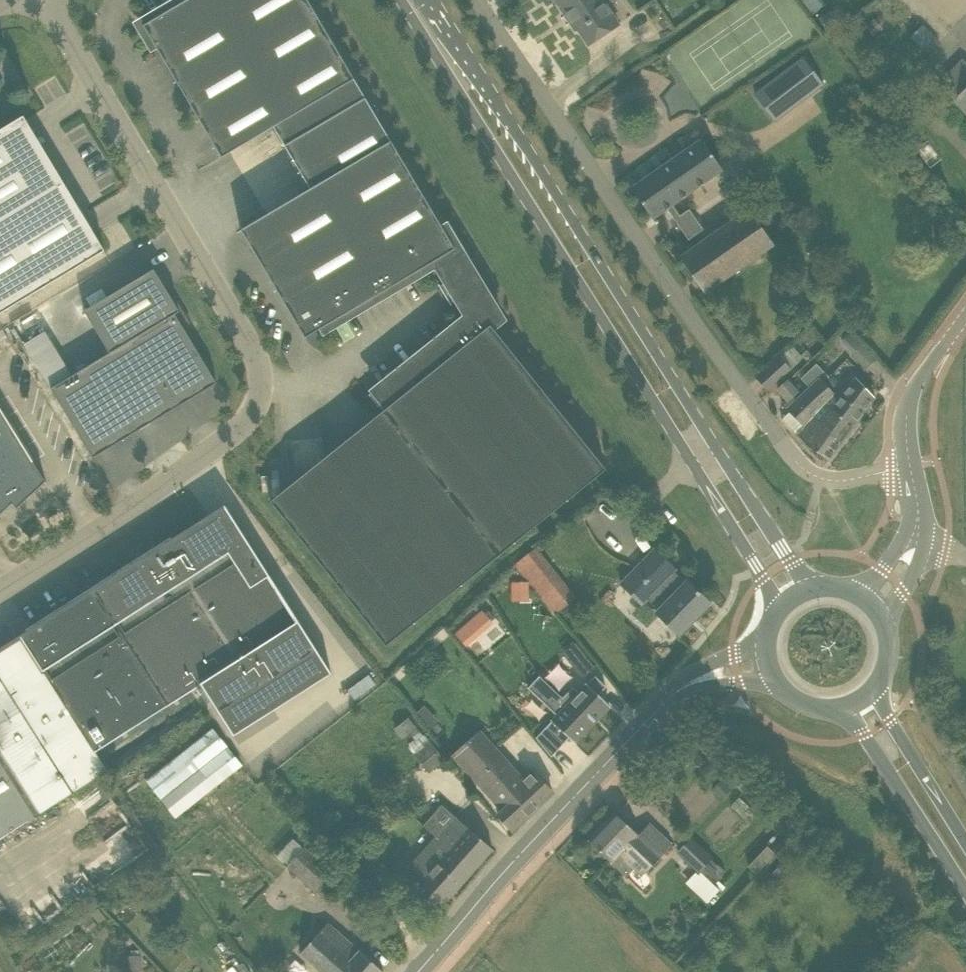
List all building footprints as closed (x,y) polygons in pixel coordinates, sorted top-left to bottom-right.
[(145,19),(142,31),(152,47),(155,45),(221,157),(273,127),(292,157),(373,110),(308,0),(178,0),(145,19)] [(619,25),(602,0),(556,0),(576,30),(579,28),(590,45),(619,25)] [(833,24),(825,13),(818,18),(826,29),(833,24)] [(927,54),(940,42),(923,24),(910,36),(927,54)] [(964,61),(940,86),(953,99),(965,112),(965,63),(964,61)] [(756,92),(778,121),(813,95),(792,66),(756,92)] [(443,229),(373,110),(292,157),(310,188),(241,229),(305,337),(322,327),(325,331),(436,265),(445,280),(438,284),(451,305),(458,301),(467,316),(374,391),(387,407),(270,501),(386,645),(607,469),(493,327),(503,319),(456,243),(447,226),(443,229)] [(105,251),(103,247),(37,140),(39,139),(38,138),(14,153),(3,133),(26,119),(24,116),(0,130),(0,314),(105,251)] [(700,141),(632,188),(653,218),(666,208),(687,239),(702,230),(688,209),(679,216),(671,205),(721,170),(700,141)] [(965,204),(965,184),(953,193),(962,207),(965,204)] [(680,257),(705,293),(774,245),(761,226),(749,209),(680,257)] [(72,375),(47,334),(26,346),(93,457),(217,383),(175,313),(179,311),(169,295),(154,269),(85,311),(110,352),(72,375)] [(865,370),(877,358),(850,331),(841,341),(852,352),(850,355),(865,370)] [(780,356),(771,364),(756,378),(767,390),(791,368),(780,356)] [(800,379),(809,387),(796,400),(813,417),(827,427),(824,431),(840,443),(853,426),(831,409),(825,404),(832,397),(835,394),(824,382),(829,377),(816,363),(800,379)] [(840,384),(833,376),(826,382),(833,390),(840,384)] [(853,426),(874,397),(856,377),(837,401),(832,397),(825,404),(831,409),(853,426)] [(778,388),(788,400),(797,392),(788,381),(778,388)] [(828,460),(840,443),(824,431),(827,427),(813,417),(796,400),(786,409),(790,413),(783,420),(797,433),(807,445),(828,460)] [(36,466),(0,406),(0,514),(22,494),(25,500),(46,484),(47,483),(36,466)] [(108,770),(96,752),(200,684),(235,736),(331,670),(225,504),(30,628),(0,647),(0,839),(108,770)] [(536,547),(514,564),(554,614),(576,596),(536,547)] [(656,613),(679,635),(710,603),(687,581),(686,582),(673,570),(675,569),(655,549),(636,571),(637,570),(644,578),(642,580),(645,583),(647,580),(655,588),(645,598),(658,611),(656,613)] [(528,582),(512,582),(512,601),(528,601),(528,582)] [(481,608),(455,632),(468,646),(494,622),(481,608)] [(575,642),(563,652),(582,676),(595,666),(575,642)] [(540,676),(540,677),(592,726),(611,706),(599,695),(608,685),(597,674),(580,692),(574,687),(564,698),(540,676)] [(592,726),(540,677),(528,688),(558,716),(545,729),(563,745),(570,738),(576,743),(592,726)] [(424,719),(431,713),(424,705),(417,711),(424,719)] [(402,739),(417,727),(409,717),(394,729),(402,739)] [(243,765),(213,726),(210,722),(142,775),(176,818),(243,765)] [(410,734),(415,741),(423,735),(417,728),(410,734)] [(512,830),(553,792),(533,771),(525,778),(480,729),(451,755),(499,809),(496,813),(512,830)] [(423,735),(415,741),(408,746),(429,773),(445,760),(435,747),(428,738),(424,733),(423,735)] [(708,762),(701,755),(694,761),(702,769),(708,762)] [(726,774),(712,789),(723,799),(731,790),(727,786),(733,781),(726,774)] [(493,849),(443,804),(423,826),(450,849),(474,871),(493,849)] [(638,835),(616,814),(589,840),(626,876),(637,865),(645,873),(673,843),(650,822),(638,835)] [(344,831),(350,839),(368,824),(362,816),(344,831)] [(712,858),(713,857),(691,837),(677,852),(699,873),(700,871),(710,880),(722,867),(712,858)] [(315,890),(332,870),(302,844),(285,864),(315,890)] [(401,876),(439,910),(474,871),(450,849),(432,868),(419,857),(401,876)] [(156,865),(161,873),(168,868),(163,861),(156,865)] [(165,890),(166,892),(180,890),(178,878),(164,880),(164,882),(162,883),(163,890),(165,890)] [(377,884),(364,899),(378,911),(391,897),(377,884)] [(384,971),(369,958),(328,922),(299,952),(321,971),(384,971)] [(128,955),(128,970),(142,970),(142,955),(140,954),(140,950),(131,950),(131,955),(128,955)]
